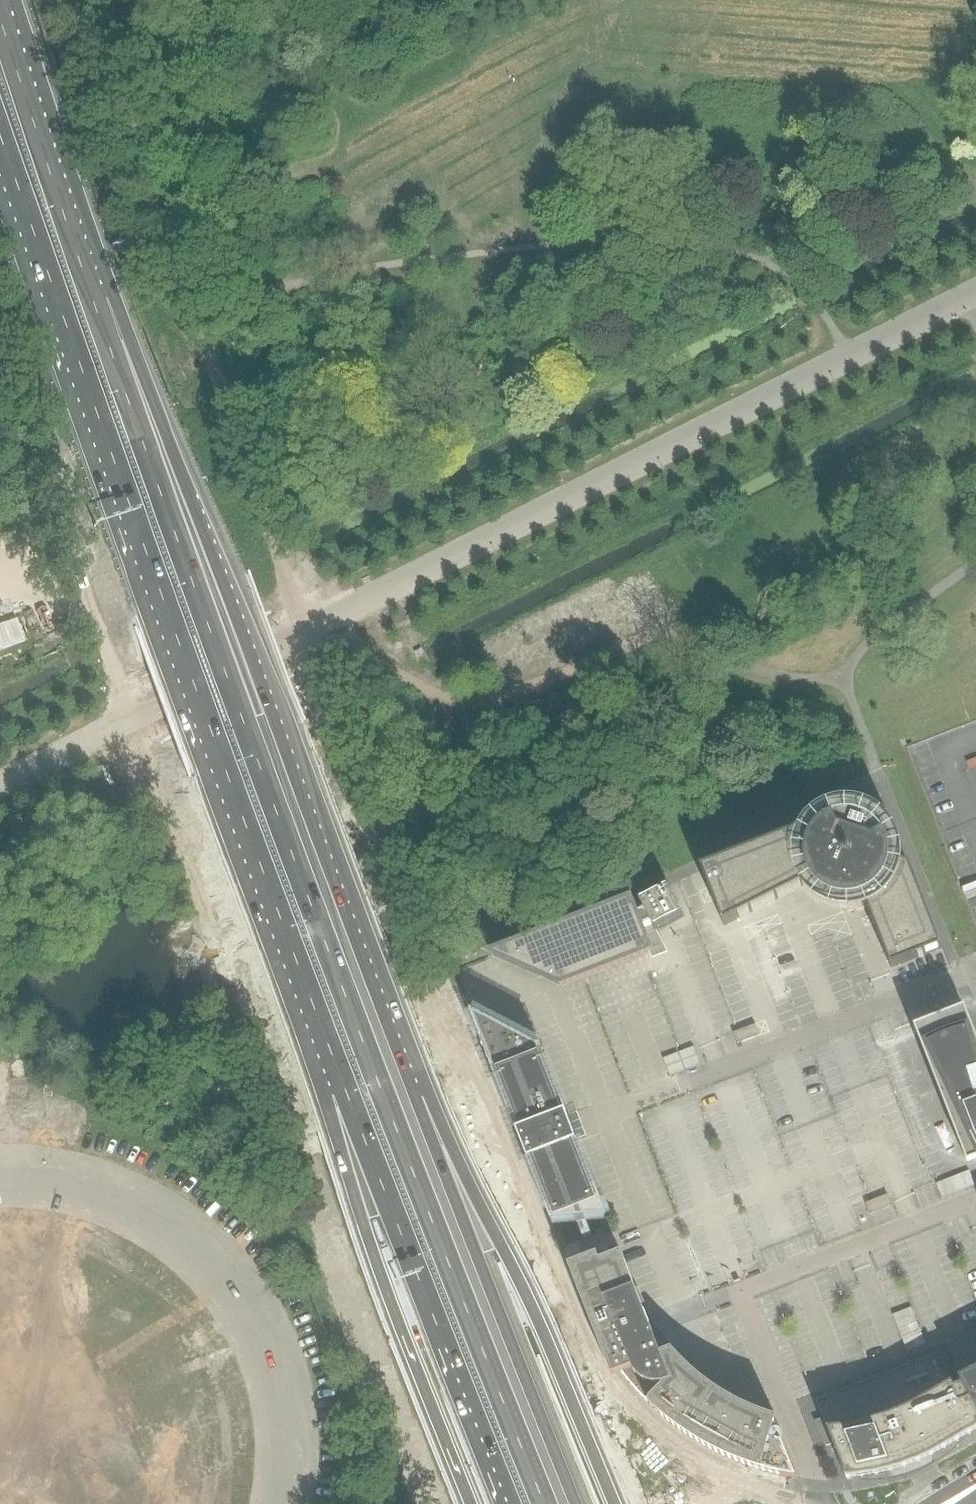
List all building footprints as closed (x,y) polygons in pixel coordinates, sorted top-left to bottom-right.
[(863,897),(891,969),(942,949),(909,866),(902,865),(902,860),(902,856),(902,853),(901,849),(900,845),(900,844),(899,842),(899,840),(898,838),(898,837),(897,835),(897,834),(894,829),(893,829),(888,832),(884,827),(878,822),(876,820),(871,817),(863,813),(855,811),(847,811),(839,812),(832,814),(830,807),(827,808),(824,810),(820,812),(816,814),(814,816),(812,817),(811,819),(809,820),(806,824),(804,826),(802,829),(801,831),(800,832),(702,870),(724,927),(813,881),(816,885),(822,891),(828,895),(842,900),(849,900),(857,899),(863,897)] [(635,913),(629,898),(491,955),(492,956),(493,956),(559,985),(560,986),(650,951),(650,950),(663,945),(655,931),(683,917),(668,889),(639,901),(643,910),(635,913)] [(964,1008),(914,1027),(964,1157),(975,1152),(975,1038),(964,1008)] [(607,1216),(541,1046),(540,1047),(471,1011),(481,1038),(480,1039),(552,1222),(556,1221),(607,1216)] [(737,1044),(759,1035),(755,1024),(737,1031),(733,1033),(734,1035),(737,1044)] [(693,1044),(678,1049),(685,1071),(701,1065),(693,1044)] [(677,1050),(661,1055),(669,1077),(674,1075),(685,1071),(677,1050)] [(938,1184),(944,1199),(975,1187),(975,1186),(971,1172),(938,1184)] [(869,1214),(891,1205),(888,1199),(887,1194),(864,1203),(869,1214)] [(595,1231),(596,1235),(563,1247),(570,1265),(584,1260),(583,1256),(617,1244),(610,1225),(595,1231)] [(601,1262),(598,1255),(570,1268),(586,1308),(612,1376),(618,1374),(623,1373),(637,1392),(671,1423),(695,1440),(720,1454),(747,1465),(774,1474),(796,1478),(783,1444),(770,1440),(777,1419),(776,1419),(758,1412),(732,1400),(708,1385),(686,1366),(684,1363),(678,1357),(668,1346),(669,1345),(655,1325),(651,1328),(622,1254),(601,1262)] [(815,1400),(846,1479),(876,1475),(890,1472),(904,1467),(918,1462),(931,1456),(971,1433),(953,1389),(939,1352),(815,1400)] [(953,1389),(971,1433),(975,1430),(975,1369),(959,1378),(963,1385),(953,1389)]
